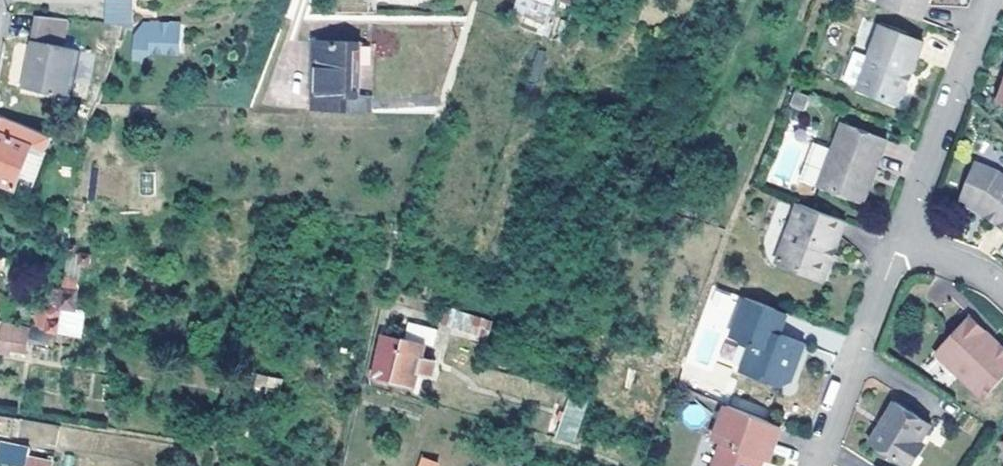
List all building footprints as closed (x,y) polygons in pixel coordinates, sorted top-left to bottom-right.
[(102,22),(127,25),(130,0),(104,0),(102,22)] [(517,26),(524,0),(515,0),(508,23),(517,26)] [(65,48),(70,19),(38,16),(24,90),(67,98),(76,50),(65,48)] [(133,37),(131,58),(140,58),(144,55),(144,51),(178,53),(180,26),(149,23),(149,25),(142,24),(135,32),(135,37),(133,37)] [(903,71),(909,73),(921,43),(876,26),(867,47),(850,89),(897,107),(904,89),(899,83),(903,71)] [(313,53),(312,110),(371,113),(372,96),(357,95),(358,45),(323,43),(323,52),(313,53)] [(323,52),(323,43),(313,43),(313,53),(323,52)] [(85,52),(76,50),(67,98),(75,100),(85,52)] [(899,83),(904,89),(909,73),(903,71),(899,83)] [(993,104),(1002,107),(1002,79),(993,104)] [(27,128),(1,118),(0,121),(0,133),(22,141),(27,128)] [(876,164),(885,140),(839,122),(816,184),(862,201),(870,180),(863,178),(868,166),(876,164)] [(0,133),(0,184),(16,189),(33,146),(22,141),(0,133)] [(973,163),(958,201),(975,208),(978,203),(986,208),(983,214),(1002,229),(1002,175),(973,163)] [(863,178),(870,180),(876,164),(868,166),(863,178)] [(975,208),(983,214),(986,208),(978,203),(975,208)] [(796,205),(774,263),(820,281),(829,259),(822,256),(826,246),(833,248),(843,223),(796,205)] [(829,259),(833,248),(826,246),(822,256),(829,259)] [(73,308),(79,283),(53,277),(39,329),(79,339),(86,311),(73,308)] [(711,372),(737,295),(711,286),(685,363),(711,372)] [(777,337),(786,315),(743,299),(727,338),(746,346),(735,373),(774,386),(789,381),(799,356),(791,354),(795,343),(777,337)] [(437,325),(452,328),(457,311),(442,307),(437,325)] [(452,328),(487,337),(491,320),(457,311),(452,328)] [(4,323),(0,345),(0,356),(10,358),(12,352),(25,354),(31,328),(4,323)] [(990,399),(1002,382),(1002,353),(990,343),(986,349),(976,342),(981,336),(964,323),(932,366),(961,388),(965,381),(990,399)] [(437,365),(423,361),(427,345),(386,334),(373,378),(415,390),(419,377),(433,380),(437,365)] [(990,343),(981,336),(976,342),(986,349),(990,343)] [(803,346),(795,343),(791,354),(799,356),(803,346)] [(247,392),(279,399),(284,379),(251,373),(247,392)] [(985,406),(990,399),(965,381),(961,388),(985,406)] [(575,443),(590,395),(573,392),(558,438),(575,443)] [(932,426),(895,401),(886,415),(891,420),(885,428),(879,424),(869,441),(901,463),(912,448),(915,450),(932,426)] [(779,427),(725,406),(711,441),(719,444),(711,465),(756,465),(759,459),(767,462),(779,427)] [(886,415),(879,424),(885,428),(891,420),(886,415)] [(0,446),(0,465),(7,465),(27,465),(30,449),(0,444),(0,446)] [(915,450),(912,448),(901,463),(905,465),(912,465),(920,454),(915,450)] [(438,456),(422,453),(418,465),(436,465),(438,456)]
